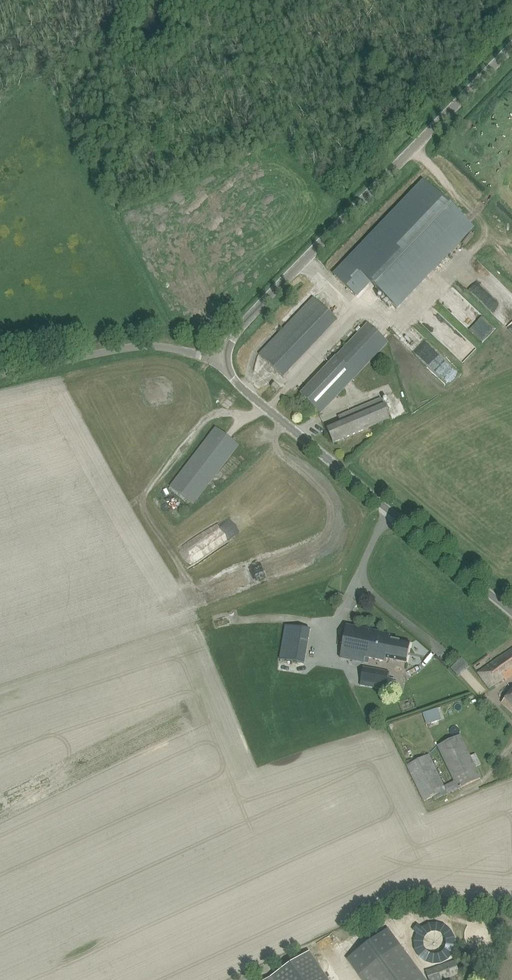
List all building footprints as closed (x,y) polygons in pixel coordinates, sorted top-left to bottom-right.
[(425,181),(335,276),(356,296),(370,282),(397,307),(417,286),(473,227),(425,181)] [(314,297),(259,355),(280,375),(335,318),(314,297)] [(300,394),(320,414),(388,343),(367,323),(300,394)] [(271,387),(277,391),(280,387),(275,383),(271,387)] [(333,443),(390,419),(381,399),(338,417),(341,422),(327,428),(333,443)] [(216,428),(170,487),(193,505),(239,445),(216,428)] [(293,737),(307,628),(281,625),(267,734),(293,737)] [(364,663),(364,662),(369,663),(369,659),(386,662),(387,659),(407,663),(411,643),(390,639),(390,635),(346,626),(340,658),(364,663)] [(478,673),(489,688),(504,679),(505,681),(511,676),(511,650),(478,673)] [(334,731),(335,723),(336,716),(339,699),(349,701),(346,721),(374,726),(381,689),(386,690),(389,672),(363,668),(362,673),(354,671),(353,677),(343,676),(345,670),(320,665),(309,728),(324,731),(325,729),(334,731)] [(502,703),(511,712),(511,691),(502,703)] [(240,710),(244,720),(250,717),(248,712),(247,712),(245,708),(240,710)] [(423,714),(427,725),(442,720),(438,709),(423,714)] [(481,779),(475,767),(481,765),(476,754),(470,757),(460,735),(438,746),(455,782),(444,787),(429,755),(407,765),(424,801),(433,797),(435,801),(448,794),(446,791),(457,786),(459,789),(481,779)] [(402,944),(390,927),(351,956),(363,972),(402,944)] [(314,957),(310,952),(270,978),(268,979),(329,979),(314,957)] [(448,979),(461,975),(457,962),(427,971),(430,979),(445,979),(448,979)]
